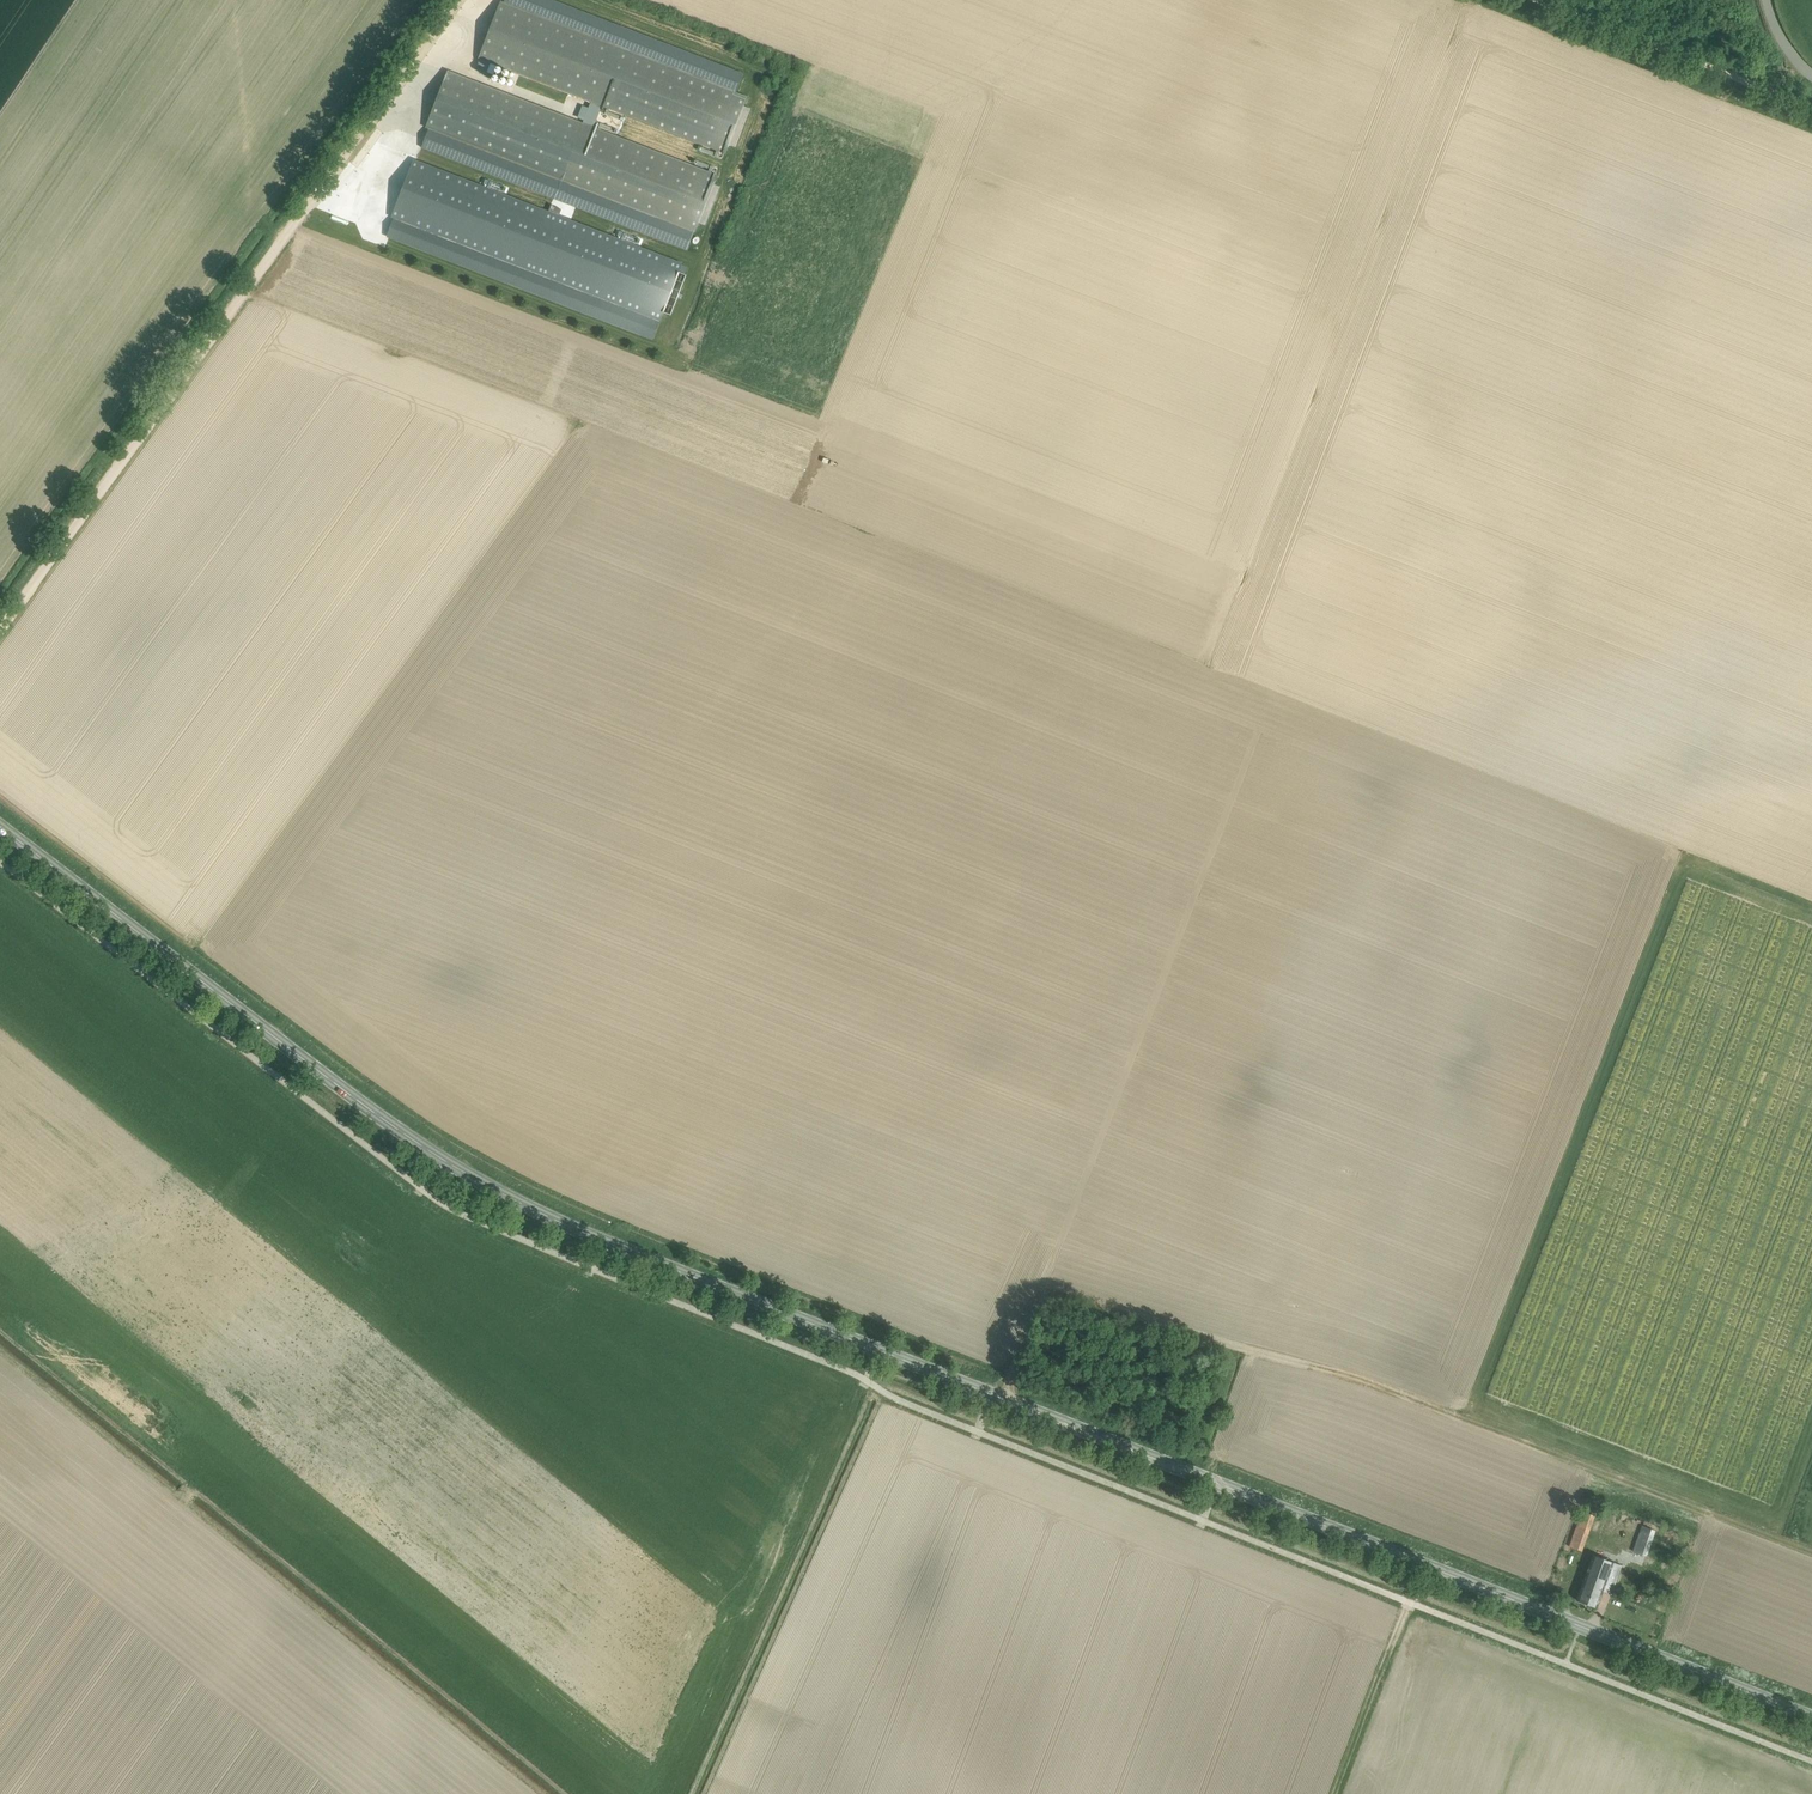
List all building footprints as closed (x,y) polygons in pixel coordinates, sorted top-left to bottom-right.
[(497,9),(502,0),(501,0),(485,0),(484,3),(497,9)] [(476,70),(486,74),(489,68),(496,70),(498,66),(591,102),(583,123),(449,71),(427,128),(560,180),(695,232),(699,223),(706,225),(721,186),(714,184),(718,175),(595,127),(603,106),(726,154),(729,145),(736,147),(751,109),(744,106),(748,97),(502,1),(480,58),(481,59),(476,70)] [(396,206),(665,310),(667,304),(674,307),(691,263),(684,261),(687,254),(431,155),(435,144),(424,140),(420,151),(418,150),(396,206)] [(1595,1515),(1582,1511),(1569,1546),(1582,1551),(1595,1515)] [(1634,1551),(1647,1555),(1656,1530),(1643,1526),(1634,1551)] [(1611,1594),(1622,1565),(1594,1555),(1577,1600),(1597,1607),(1603,1591),(1611,1594)]
